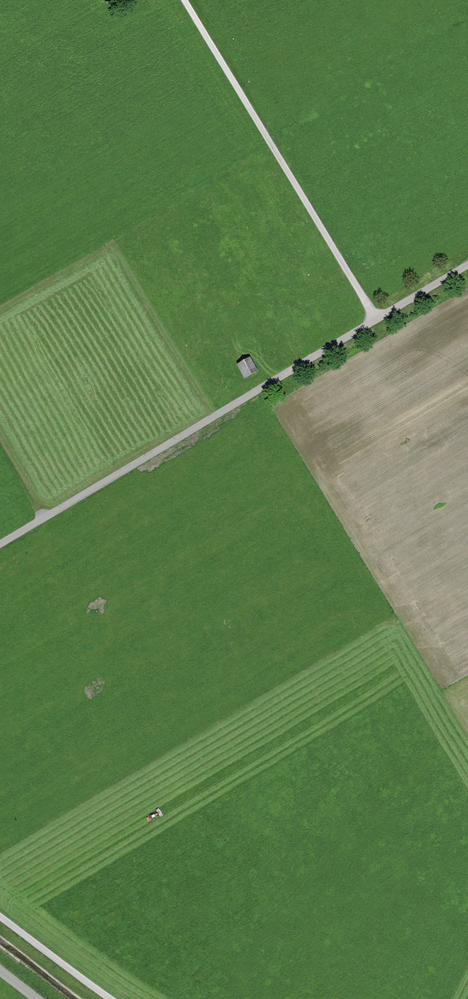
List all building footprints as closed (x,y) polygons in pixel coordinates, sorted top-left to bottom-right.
[(234,366),(244,381),(259,372),(249,357),(234,366)]
